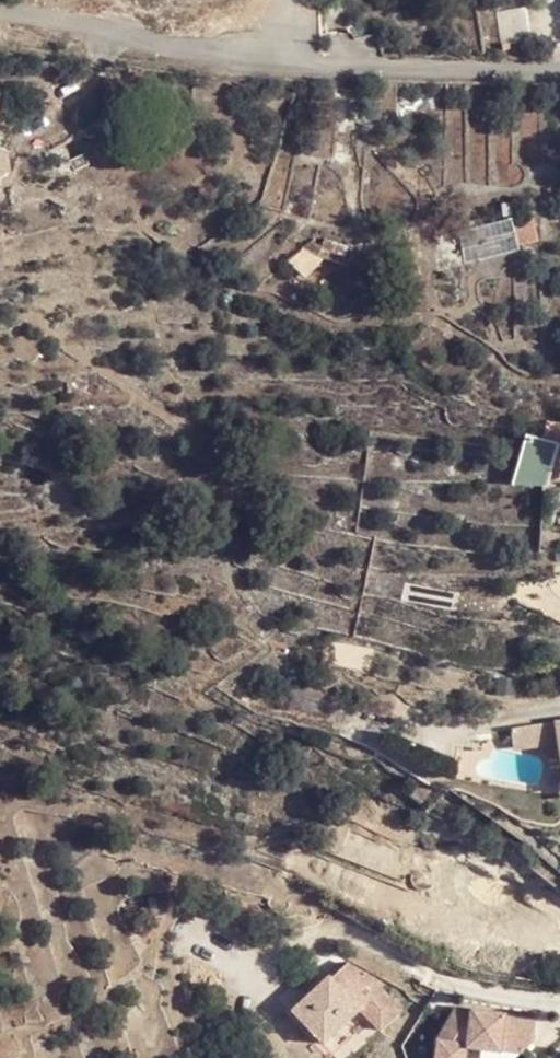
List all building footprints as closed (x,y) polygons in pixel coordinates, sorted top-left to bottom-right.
[(516,215),(466,228),(475,263),(524,250),(524,245),(544,241),(537,215),(517,219),(516,215)] [(535,418),(533,433),(559,437),(559,422),(535,418)] [(528,438),(520,463),(548,470),(554,446),(543,440),(528,438)] [(362,1012),(329,975),(328,976),(293,1011),(315,1034),(346,1003),(360,1014),(362,1012)] [(326,1045),(360,1014),(346,1003),(315,1034),(326,1045)] [(505,1054),(507,1033),(539,1037),(541,1018),(458,1007),(442,1036),(439,1057),(468,1057),(470,1050),(505,1054)] [(507,1033),(505,1054),(523,1056),(536,1043),(539,1037),(507,1033)]
